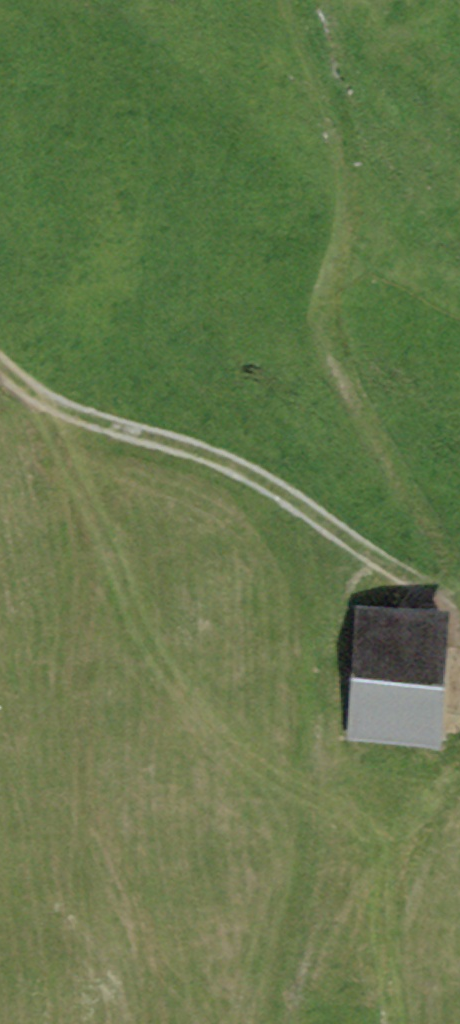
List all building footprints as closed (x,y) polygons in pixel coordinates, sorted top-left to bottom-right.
[(347,622),(341,726),(424,731),(430,627),(347,622)]
